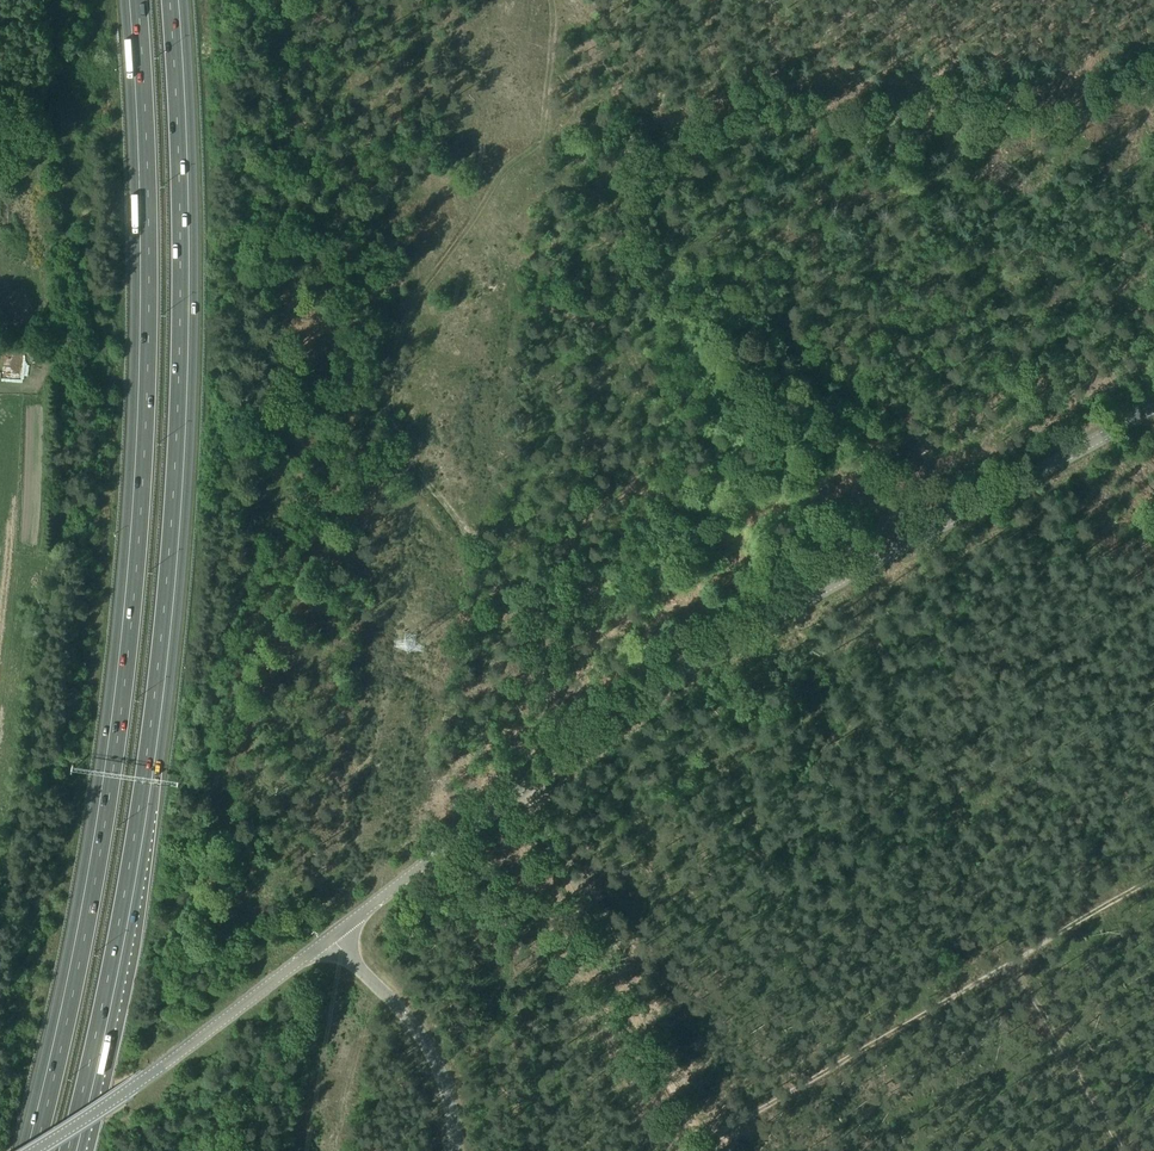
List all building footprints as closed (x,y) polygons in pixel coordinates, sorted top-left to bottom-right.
[(210,49),(209,36),(196,36),(196,50),(210,49)]
